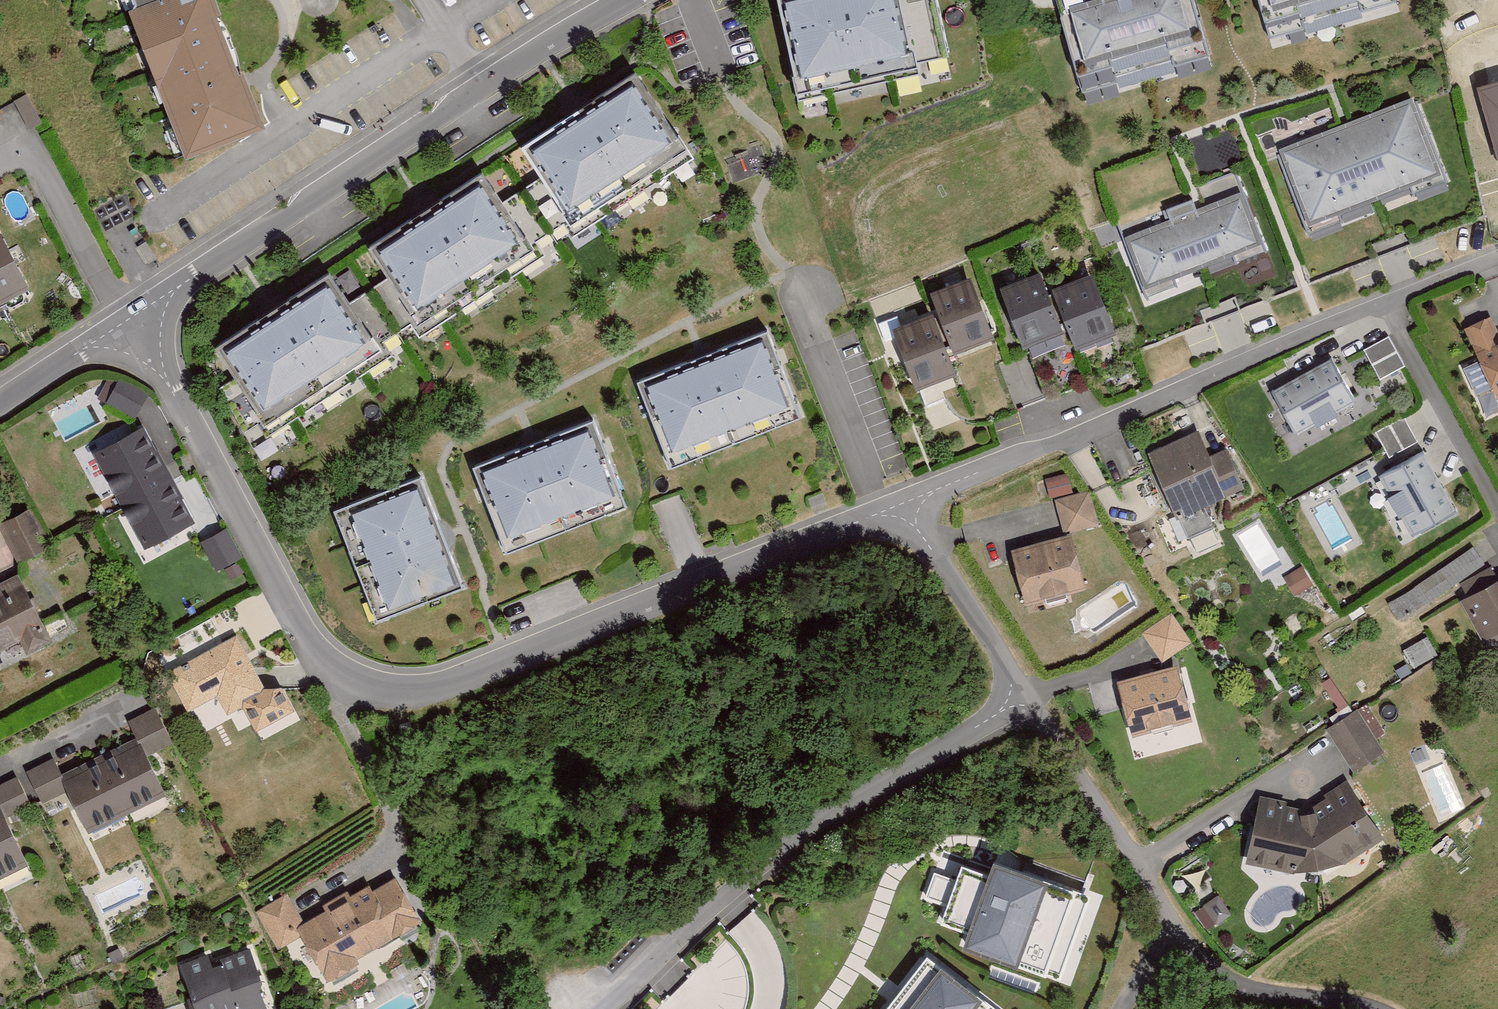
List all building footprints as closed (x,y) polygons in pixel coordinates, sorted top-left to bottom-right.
[(131,15),(127,19),(185,168),(263,138),(240,79),(209,0),(125,0),(131,15)] [(774,1),(799,110),(924,82),(921,70),(947,64),(933,0),(778,0),(774,1)] [(1084,106),(1213,69),(1194,0),(1123,0),(1059,18),(1084,106)] [(1274,50),(1398,17),(1394,0),(1260,0),(1274,50)] [(330,278),(214,354),(269,437),(384,362),(374,347),(409,324),(420,340),(540,262),(530,247),(560,227),(571,243),(694,163),(637,76),(518,154),(537,184),(502,207),(484,179),(368,255),(386,284),(350,308),(330,278)] [(1479,89),(1497,157),(1497,83),(1479,89)] [(1417,102),(1279,154),(1314,244),(1451,192),(1417,102)] [(1200,212),(1124,241),(1149,307),(1271,260),(1239,177),(1193,194),(1200,212)] [(26,297),(0,247),(0,310),(26,297)] [(1043,280),(1001,296),(1024,358),(1067,342),(1076,366),(1118,350),(1094,286),(1051,303),(1043,280)] [(913,281),(870,300),(878,316),(920,297),(913,281)] [(937,321),(895,336),(918,398),(963,382),(956,365),(995,350),(972,289),(931,305),(937,321)] [(1464,333),(1497,407),(1497,329),(1494,320),(1464,333)] [(766,336),(636,386),(671,478),(802,428),(766,336)] [(1392,336),(1364,346),(1376,377),(1404,367),(1392,336)] [(1332,367),(1274,398),(1296,441),(1355,410),(1332,367)] [(117,380),(105,404),(135,420),(147,396),(117,380)] [(593,421),(469,469),(505,561),(629,513),(593,421)] [(1407,421),(1380,429),(1387,452),(1413,445),(1407,421)] [(195,529),(143,433),(92,460),(144,557),(195,529)] [(1202,438),(1149,460),(1175,524),(1244,496),(1228,457),(1212,464),(1202,438)] [(1425,458),(1379,483),(1413,544),(1458,519),(1425,458)] [(1066,477),(1044,483),(1050,503),(1072,497),(1066,477)] [(420,479),(329,512),(372,629),(463,595),(420,479)] [(1088,497),(1054,507),(1064,537),(1097,527),(1088,497)] [(0,528),(0,536),(16,567),(50,549),(31,512),(0,528)] [(225,535),(200,547),(214,575),(239,562),(225,535)] [(1074,540),(1013,555),(1027,612),(1088,597),(1074,540)] [(1472,552),(1385,608),(1400,630),(1486,574),(1472,552)] [(1301,572),(1285,581),(1295,599),(1311,591),(1301,572)] [(19,647),(25,660),(53,646),(20,578),(0,588),(0,657),(19,647)] [(1460,608),(1482,648),(1491,643),(1496,651),(1497,649),(1497,587),(1460,608)] [(1171,618),(1142,637),(1162,667),(1190,648),(1171,618)] [(236,642),(165,679),(186,718),(216,702),(226,720),(267,699),(236,642)] [(1401,656),(1411,675),(1436,661),(1426,642),(1401,656)] [(1179,672),(1118,687),(1132,745),(1193,730),(1179,672)] [(1369,710),(1326,735),(1353,780),(1387,760),(1378,744),(1386,739),(1369,710)] [(51,764),(26,776),(39,802),(63,790),(87,838),(164,800),(141,756),(165,744),(150,714),(126,727),(135,744),(60,781),(51,764)] [(27,872),(3,821),(28,810),(14,782),(0,789),(0,885),(27,872)] [(1307,813),(1259,804),(1247,865),(1298,875),(1320,875),(1344,868),(1380,846),(1346,790),(1307,813)] [(932,873),(921,902),(947,911),(940,930),(970,940),(965,955),(1059,988),(1090,901),(995,868),(991,879),(961,868),(956,882),(932,873)] [(326,916),(311,924),(338,974),(397,941),(369,892),(351,903),(347,896),(322,909),(326,916)] [(288,898),(255,917),(277,956),(310,937),(288,898)] [(247,952),(214,965),(210,955),(175,968),(191,1008),(265,1008),(259,994),(261,989),(247,952)] [(892,1008),(985,1008),(927,964),(892,1008)]
